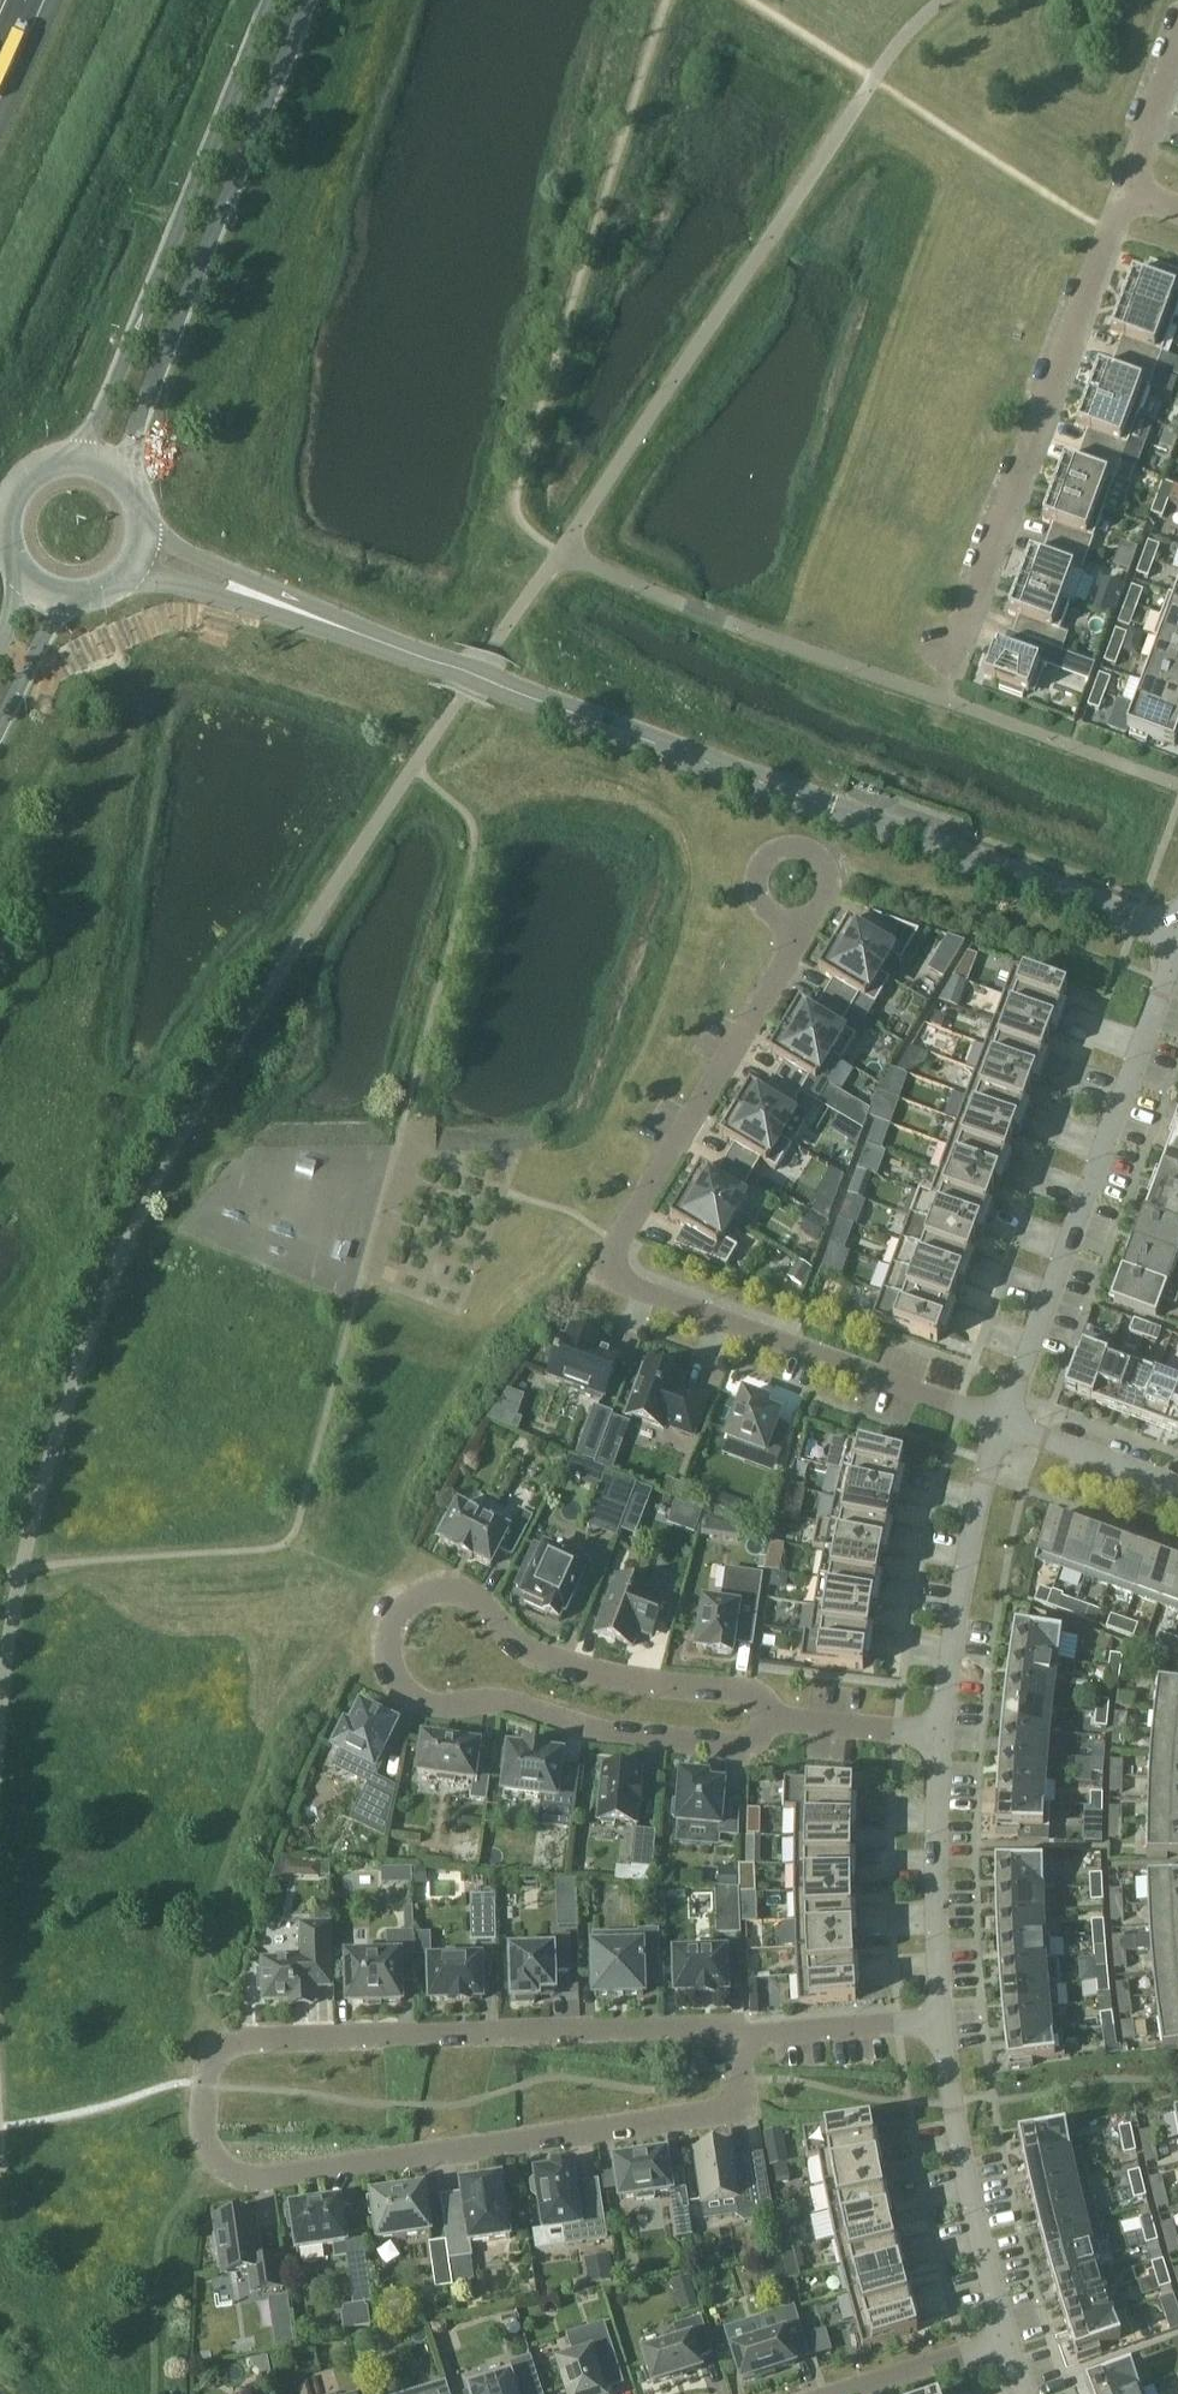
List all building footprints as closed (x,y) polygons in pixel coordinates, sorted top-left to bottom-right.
[(1173,323),(1177,310),(1177,271),(1155,263),(1149,281),(1133,275),(1122,304),(1173,323)] [(1156,369),(1173,323),(1122,304),(1111,334),(1127,339),(1121,356),(1156,369)] [(1156,369),(1174,376),(1177,365),(1177,360),(1162,354),(1156,369)] [(1139,416),(1156,369),(1121,356),(1114,374),(1099,368),(1088,397),(1139,416)] [(1122,462),(1139,416),(1088,397),(1077,427),(1093,432),(1086,449),(1122,462)] [(1136,468),(1122,462),(1086,449),(1080,466),(1065,461),(1054,490),(1105,509),(1116,479),(1130,484),(1136,468)] [(1157,497),(1168,501),(1174,486),(1163,482),(1157,497)] [(1087,555),(1105,509),(1054,490),(1043,520),(1058,525),(1052,542),(1087,555)] [(1163,517),(1168,501),(1157,497),(1151,513),(1163,517)] [(1081,573),(1087,555),(1052,542),(1046,559),(1030,554),(1019,583),(1063,599),(1074,570),(1081,573)] [(1143,557),(1155,562),(1160,546),(1149,542),(1143,557)] [(1149,578),(1155,562),(1143,557),(1137,573),(1149,578)] [(1070,602),(1063,599),(1019,583),(1008,612),(1024,618),(1018,635),(1053,648),(1070,602)] [(1127,602),(1138,606),(1144,591),(1132,587),(1127,602)] [(1169,593),(1161,615),(1177,621),(1177,596),(1169,593)] [(1112,617),(1118,602),(1110,599),(1102,604),(1099,612),(1112,617)] [(1132,622),(1138,606),(1127,602),(1121,618),(1132,622)] [(1161,615),(1153,636),(1160,639),(1177,646),(1177,621),(1161,615)] [(1111,645),(1122,650),(1128,634),(1116,630),(1111,645)] [(1053,648),(1018,635),(1013,633),(1007,650),(999,647),(996,656),(993,655),(985,677),(1002,683),(1000,688),(1023,696),(1025,691),(1029,693),(1040,663),(1047,666),(1048,663),(1063,669),(1068,654),(1053,648)] [(1160,639),(1152,661),(1177,670),(1177,646),(1160,639)] [(1116,666),(1122,650),(1111,645),(1105,661),(1116,666)] [(1152,661),(1144,683),(1177,696),(1177,670),(1152,661)] [(1094,690),(1106,694),(1111,679),(1100,675),(1094,690)] [(1144,683),(1136,705),(1177,721),(1177,696),(1144,683)] [(1100,711),(1106,694),(1094,690),(1088,706),(1100,711)] [(1177,737),(1177,721),(1136,705),(1127,729),(1131,731),(1129,735),(1146,741),(1147,737),(1174,747),(1177,737)] [(834,945),(881,973),(891,956),(901,962),(920,931),(873,913),(864,928),(849,919),(834,945)] [(949,937),(941,950),(955,958),(964,942),(949,937)] [(881,973),(834,945),(819,971),(834,980),(825,995),(850,1011),(860,996),(875,1005),(891,979),(881,973)] [(1004,996),(1062,1017),(1068,1001),(1064,1000),(1067,990),(1013,970),(1004,996)] [(979,1005),(982,989),(958,984),(955,1000),(979,1005)] [(841,1027),(850,1011),(825,995),(815,1011),(800,1002),(785,1027),(842,1061),(857,1036),(841,1027)] [(1056,1033),(1062,1017),(1004,996),(995,1021),(1049,1041),(1052,1031),(1056,1033)] [(935,1012),(931,1025),(942,1029),(947,1016),(935,1012)] [(1045,1050),(1049,1041),(995,1021),(986,1046),(1044,1067),(1050,1052),(1045,1050)] [(841,1062),(842,1061),(785,1027),(769,1053),(784,1062),(775,1078),(801,1094),(810,1078),(816,1081),(831,1056),(841,1062)] [(1038,1083),(1044,1067),(986,1046),(977,1071),(1030,1091),(1034,1082),(1038,1083)] [(1027,1100),(1030,1091),(977,1071),(967,1096),(1025,1117),(1031,1101),(1027,1100)] [(792,1109),(801,1094),(775,1078),(766,1093),(751,1084),(735,1110),(782,1138),(797,1113),(792,1109)] [(828,1088),(820,1102),(862,1129),(868,1111),(828,1088)] [(1020,1133),(1025,1117),(967,1096),(958,1121),(1012,1141),(1015,1132),(1020,1133)] [(872,1105),(868,1117),(870,1117),(877,1120),(890,1125),(895,1113),(872,1105)] [(792,1144),(782,1138),(735,1110),(720,1136),(735,1145),(726,1160),(752,1176),(761,1161),(777,1170),(792,1144)] [(1008,1150),(1012,1141),(958,1121),(949,1146),(1007,1167),(1013,1152),(1008,1150)] [(1177,1121),(1166,1151),(1177,1155),(1177,1121)] [(872,1132),(867,1144),(882,1150),(887,1137),(872,1132)] [(1001,1183),(1007,1167),(949,1146),(940,1171),(993,1191),(997,1182),(1001,1183)] [(1166,1151),(1155,1180),(1177,1189),(1177,1155),(1166,1151)] [(742,1192),(752,1176),(726,1160),(716,1176),(701,1167),(686,1192),(733,1221),(748,1195),(742,1192)] [(990,1200),(993,1191),(940,1171),(930,1196),(989,1218),(994,1202),(990,1200)] [(1155,1180),(1144,1210),(1177,1223),(1177,1189),(1155,1180)] [(722,1238),(733,1221),(686,1192),(670,1218),(685,1227),(674,1246),(727,1266),(738,1248),(722,1238)] [(989,1218),(930,1196),(920,1192),(911,1218),(975,1241),(978,1232),(983,1233),(989,1218)] [(840,1194),(829,1213),(845,1222),(856,1203),(840,1194)] [(1144,1210),(1133,1240),(1177,1256),(1177,1223),(1144,1210)] [(801,1214),(794,1232),(810,1239),(818,1221),(801,1214)] [(972,1250),(975,1241),(911,1218),(905,1235),(903,1243),(970,1268),(976,1252),(972,1250)] [(1177,1258),(1177,1256),(1133,1240),(1122,1270),(1153,1281),(1168,1286),(1177,1258)] [(964,1283),(970,1268),(903,1243),(893,1268),(957,1291),(960,1282),(964,1283)] [(953,1300),(957,1291),(893,1268),(890,1277),(884,1293),(952,1318),(957,1302),(953,1300)] [(1153,1281),(1122,1270),(1111,1300),(1156,1317),(1163,1299),(1175,1304),(1177,1296),(1177,1290),(1168,1286),(1153,1281)] [(946,1334),(952,1318),(884,1293),(873,1319),(937,1342),(941,1332),(946,1334)] [(1144,1337),(1148,1325),(1135,1320),(1130,1332),(1144,1337)] [(1148,1325),(1144,1337),(1157,1342),(1162,1330),(1148,1325)] [(603,1342),(571,1330),(567,1341),(563,1339),(549,1376),(575,1385),(573,1391),(591,1398),(593,1392),(605,1396),(615,1369),(619,1357),(600,1351),(603,1342)] [(1092,1401),(1109,1356),(1082,1346),(1066,1392),(1092,1401)] [(1117,1410),(1133,1365),(1109,1356),(1092,1401),(1117,1410)] [(674,1375),(676,1368),(658,1362),(656,1368),(647,1365),(628,1416),(664,1429),(665,1426),(692,1435),(706,1399),(687,1392),(687,1394),(678,1391),(683,1378),(674,1375)] [(1141,1419),(1158,1374),(1133,1365),(1117,1410),(1141,1419)] [(1177,1393),(1177,1381),(1158,1374),(1141,1419),(1165,1428),(1177,1393)] [(1165,1428),(1177,1433),(1177,1393),(1165,1428)] [(780,1455),(791,1428),(777,1423),(780,1415),(766,1410),(768,1403),(744,1394),(727,1439),(766,1453),(767,1450),(780,1455)] [(498,1405),(488,1419),(507,1426),(513,1410),(498,1405)] [(596,1462),(613,1414),(595,1408),(577,1455),(596,1462)] [(606,1432),(603,1442),(619,1448),(628,1422),(612,1416),(606,1432)] [(842,1471),(902,1486),(906,1469),(902,1468),(904,1457),(849,1443),(842,1471)] [(898,1502),(902,1486),(842,1471),(836,1498),(891,1510),(894,1501),(898,1502)] [(667,1478),(661,1493),(680,1500),(686,1486),(667,1478)] [(634,1489),(613,1482),(604,1507),(624,1515),(634,1489)] [(790,1486),(789,1487),(804,1490),(806,1485),(791,1482),(790,1486)] [(651,1494),(636,1489),(620,1534),(634,1540),(651,1494)] [(889,1520),(891,1510),(836,1498),(830,1525),(890,1538),(894,1521),(889,1520)] [(786,1502),(783,1515),(800,1519),(803,1505),(786,1502)] [(509,1531),(459,1505),(451,1520),(447,1518),(438,1535),(442,1537),(441,1540),(458,1549),(458,1551),(473,1559),(474,1557),(491,1566),(500,1549),(513,1556),(533,1517),(519,1511),(509,1531)] [(1061,1569),(1076,1528),(1051,1519),(1036,1559),(1061,1569)] [(890,1538),(830,1525),(819,1523),(813,1550),(824,1552),(880,1563),(882,1553),(887,1554),(890,1538)] [(1085,1578),(1100,1537),(1076,1528),(1061,1569),(1085,1578)] [(1110,1587),(1125,1546),(1100,1537),(1085,1578),(1110,1587)] [(1134,1596),(1149,1555),(1125,1546),(1110,1587),(1134,1596)] [(548,1552),(539,1548),(525,1575),(533,1579),(524,1597),(526,1598),(524,1602),(560,1621),(563,1615),(566,1616),(588,1568),(549,1550),(548,1552)] [(878,1572),(880,1563),(824,1552),(819,1579),(880,1590),(883,1573),(878,1572)] [(1158,1605),(1173,1564),(1149,1555),(1134,1596),(1158,1605)] [(1173,1564),(1158,1605),(1177,1612),(1177,1566),(1173,1564)] [(753,1647),(764,1575),(727,1570),(722,1604),(705,1602),(698,1649),(712,1651),(712,1652),(732,1655),(737,1622),(755,1625),(752,1647),(753,1647)] [(625,1580),(617,1577),(596,1633),(633,1647),(638,1632),(652,1637),(657,1624),(665,1627),(672,1609),(664,1606),(666,1600),(652,1595),(654,1591),(646,1588),(647,1585),(626,1577),(625,1580)] [(877,1606),(880,1590),(819,1579),(815,1606),(871,1615),(873,1606),(877,1606)] [(1047,1606),(1052,1592),(1040,1587),(1035,1601),(1047,1606)] [(1072,1614),(1076,1602),(1063,1597),(1058,1609),(1072,1614)] [(1076,1602),(1072,1614),(1085,1619),(1090,1607),(1076,1602)] [(869,1625),(871,1615),(815,1606),(811,1634),(872,1643),(874,1626),(869,1625)] [(1120,1633),(1125,1620),(1111,1615),(1107,1628),(1120,1633)] [(1125,1620),(1120,1633),(1134,1638),(1138,1625),(1125,1620)] [(1012,1653),(1059,1660),(1063,1635),(1040,1632),(1041,1626),(1016,1622),(1012,1653)] [(872,1643),(811,1634),(805,1633),(801,1662),(864,1669),(865,1659),(870,1659),(872,1643)] [(1169,1650),(1174,1638),(1160,1633),(1155,1645),(1169,1650)] [(1169,1650),(1177,1654),(1177,1640),(1174,1638),(1169,1650)] [(1055,1684),(1059,1660),(1012,1653),(1008,1678),(1055,1684)] [(1109,1668),(1121,1669),(1123,1656),(1111,1654),(1109,1668)] [(1119,1682),(1121,1669),(1109,1668),(1107,1681),(1119,1682)] [(1177,1712),(1177,1676),(1177,1675),(1176,1683),(1159,1680),(1155,1710),(1177,1712)] [(1052,1708),(1055,1684),(1008,1678),(1005,1703),(1052,1708)] [(1133,1707),(1135,1695),(1118,1693),(1116,1705),(1133,1707)] [(1096,1713),(1108,1714),(1110,1701),(1097,1700),(1096,1713)] [(1050,1732),(1052,1708),(1005,1703),(1003,1727),(1050,1732)] [(382,1713),(367,1706),(365,1710),(362,1708),(351,1730),(346,1727),(335,1749),(366,1764),(359,1778),(370,1784),(352,1820),(385,1837),(395,1788),(375,1778),(387,1753),(383,1751),(396,1725),(380,1717),(382,1713)] [(1155,1710),(1152,1733),(1177,1735),(1177,1712),(1155,1710)] [(1107,1728),(1108,1714),(1096,1713),(1095,1726),(1107,1728)] [(1114,1728),(1126,1729),(1128,1715),(1116,1713),(1114,1728)] [(1048,1756),(1050,1732),(1003,1727),(1000,1752),(1048,1756)] [(1125,1746),(1126,1729),(1114,1728),(1113,1744),(1125,1746)] [(1152,1733),(1150,1755),(1177,1758),(1177,1735),(1152,1733)] [(445,1740),(424,1737),(419,1773),(438,1776),(438,1780),(455,1783),(456,1778),(474,1781),(471,1799),(487,1802),(491,1773),(477,1771),(480,1746),(459,1742),(445,1740)] [(547,1753),(547,1748),(527,1746),(526,1751),(510,1749),(510,1753),(504,1752),(502,1771),(507,1772),(505,1792),(543,1797),(539,1825),(573,1829),(578,1791),(558,1789),(563,1755),(547,1753)] [(1092,1760),(1104,1761),(1105,1747),(1093,1746),(1092,1760)] [(1046,1780),(1048,1756),(1000,1752),(998,1777),(1046,1780)] [(1150,1755),(1149,1778),(1177,1780),(1177,1758),(1150,1755)] [(1103,1774),(1104,1761),(1092,1760),(1091,1773),(1103,1774)] [(1111,1776),(1123,1776),(1124,1761),(1111,1761),(1111,1776)] [(633,1769),(633,1766),(613,1763),(613,1767),(603,1766),(598,1820),(603,1821),(602,1824),(615,1825),(615,1822),(637,1824),(639,1808),(641,1808),(643,1788),(641,1787),(642,1770),(633,1769)] [(703,1776),(703,1771),(688,1770),(687,1775),(682,1774),(679,1802),(675,1802),(673,1818),(678,1818),(678,1823),(719,1827),(719,1834),(737,1836),(740,1804),(723,1803),(725,1784),(708,1783),(709,1777),(703,1776)] [(1123,1792),(1123,1776),(1111,1776),(1110,1792),(1123,1792)] [(1045,1804),(1046,1780),(998,1777),(997,1802),(1045,1804)] [(1149,1778),(1148,1801),(1177,1802),(1177,1780),(1149,1778)] [(796,1810),(857,1813),(857,1796),(853,1796),(853,1785),(785,1781),(784,1810),(796,1810)] [(1091,1806),(1103,1807),(1103,1793),(1091,1793),(1091,1806)] [(1148,1801),(1147,1823),(1177,1824),(1177,1802),(1148,1801)] [(1051,1804),(1045,1804),(997,1802),(996,1833),(1021,1834),(1021,1829),(1050,1830),(1051,1804)] [(1102,1820),(1103,1807),(1091,1806),(1090,1820),(1102,1820)] [(1110,1822),(1122,1822),(1122,1808),(1110,1808),(1110,1822)] [(857,1830),(857,1813),(796,1810),(795,1838),(851,1839),(851,1830),(857,1830)] [(748,1822),(748,1836),(759,1836),(759,1822),(748,1822)] [(1122,1839),(1122,1822),(1110,1822),(1109,1839),(1122,1839)] [(1147,1823),(1147,1854),(1177,1854),(1177,1824),(1147,1823)] [(1084,1827),(1084,1843),(1102,1843),(1102,1827),(1084,1827)] [(652,1867),(655,1833),(636,1831),(633,1866),(652,1867)] [(746,1837),(746,1851),(760,1851),(760,1837),(746,1837)] [(851,1849),(851,1839),(795,1838),(795,1866),(856,1866),(856,1849),(851,1849)] [(1051,1854),(1052,1869),(1093,1866),(1092,1851),(1051,1854)] [(996,1889),(1044,1888),(1044,1863),(1021,1863),(1021,1858),(996,1858),(996,1889)] [(286,1859),(285,1875),(318,1877),(319,1861),(286,1859)] [(856,1883),(856,1866),(795,1866),(794,1875),(795,1894),(851,1893),(851,1883),(856,1883)] [(719,1867),(718,1887),(738,1888),(738,1868),(719,1867)] [(426,1899),(459,1896),(456,1869),(423,1872),(426,1899)] [(1091,1888),(1103,1887),(1102,1874),(1090,1874),(1091,1888)] [(1177,1903),(1177,1874),(1147,1875),(1148,1904),(1177,1903)] [(756,1880),(739,1880),(739,1889),(740,1894),(757,1894),(756,1880)] [(741,1935),(740,1922),(739,1889),(718,1887),(715,1887),(717,1936),(737,1935),(741,1935)] [(1103,1887),(1091,1888),(1091,1901),(1103,1901),(1103,1887)] [(996,1914),(1044,1913),(1044,1888),(996,1889),(996,1914)] [(1111,1905),(1123,1904),(1122,1890),(1110,1890),(1111,1905)] [(795,1921),(857,1919),(856,1903),(852,1903),(851,1893),(795,1894),(795,1921)] [(757,1894),(740,1894),(740,1909),(757,1909),(757,1894)] [(472,1942),(496,1941),(495,1895),(471,1896),(472,1942)] [(701,1921),(703,1903),(676,1901),(675,1918),(701,1921)] [(1177,1926),(1177,1903),(1148,1904),(1149,1927),(1177,1926)] [(1123,1904),(1111,1905),(1111,1921),(1124,1921),(1123,1904)] [(997,1939),(1045,1937),(1044,1913),(996,1914),(997,1939)] [(796,1949),(853,1946),(852,1936),(857,1936),(857,1919),(795,1921),(796,1940),(796,1949)] [(1093,1935),(1105,1934),(1104,1920),(1092,1921),(1093,1935)] [(313,2005),(313,1988),(332,1987),(332,1983),(334,1983),(332,1925),(301,1926),(302,1959),(263,1961),(263,1970),(257,1971),(258,1991),(264,1991),(264,2001),(291,2000),(291,2005),(313,2005)] [(1177,1948),(1177,1926),(1149,1927),(1151,1950),(1177,1948)] [(660,1967),(659,1932),(640,1932),(641,1947),(596,1948),(596,1947),(594,1947),(595,1996),(598,1996),(615,1995),(615,1996),(624,1996),(624,1995),(642,1995),(644,1995),(642,1967),(660,1967)] [(415,1972),(414,1933),(388,1934),(389,1956),(370,1956),(370,1952),(352,1952),(352,1957),(348,1957),(348,1962),(343,1962),(344,1979),(348,1979),(349,2004),(368,2003),(368,2004),(382,2003),(402,2002),(401,1972),(415,1972)] [(1105,1934),(1093,1935),(1094,1948),(1106,1947),(1105,1934)] [(535,2004),(534,1998),(539,1998),(539,1992),(556,1991),(555,1972),(572,1972),(571,1935),(553,1936),(554,1948),(511,1949),(512,1999),(517,1999),(518,2004),(535,2004)] [(998,1964),(1046,1961),(1052,1961),(1051,1936),(1045,1937),(997,1939),(998,1964)] [(1114,1952),(1126,1951),(1125,1936),(1112,1937),(1114,1952)] [(798,1977),(859,1973),(858,1956),(854,1956),(853,1946),(796,1949),(798,1977)] [(712,1952),(711,1947),(696,1948),(696,1953),(675,1953),(675,1967),(672,1967),(672,1981),(676,1981),(676,1994),(697,1994),(697,1998),(716,1997),(716,1993),(728,1993),(727,1952),(712,1952)] [(1177,1970),(1177,1948),(1151,1950),(1153,1973),(1177,1970)] [(1126,1951),(1114,1952),(1115,1968),(1127,1967),(1126,1951)] [(466,1959),(466,1954),(450,1955),(451,1960),(430,1961),(430,1974),(427,1974),(427,1988),(431,1988),(431,2001),(452,2001),(452,2005),(471,2004),(471,2000),(483,2000),(482,1959),(466,1959)] [(1000,1989),(1048,1985),(1046,1961),(998,1964),(1000,1989)] [(1097,1981),(1109,1980),(1108,1967),(1095,1968),(1097,1981)] [(1177,1993),(1177,1970),(1153,1973),(1155,1995),(1177,1993)] [(859,1973),(798,1977),(800,2005),(856,2001),(856,1990),(860,1990),(859,1973)] [(1109,1980),(1097,1981),(1098,1994),(1110,1993),(1109,1980)] [(1118,1999),(1130,1997),(1129,1983),(1116,1984),(1118,1999)] [(1002,2013),(1050,2009),(1048,1985),(1000,1989),(1002,2013)] [(1177,2016),(1177,1993),(1155,1995),(1159,2018),(1177,2016)] [(1130,1997),(1118,1999),(1120,2015),(1132,2014),(1130,1997)] [(1005,2038),(1052,2033),(1050,2009),(1002,2013),(1005,2038)] [(1102,2027),(1114,2026),(1112,2013),(1100,2014),(1102,2027)] [(1159,2018),(1163,2047),(1177,2045),(1177,2016),(1159,2018)] [(1124,2040),(1136,2039),(1133,2022),(1121,2024),(1124,2040)] [(1114,2026),(1102,2027),(1104,2041),(1116,2039),(1114,2026)] [(1055,2058),(1065,2057),(1062,2032),(1052,2033),(1005,2038),(1009,2069),(1033,2066),(1033,2061),(1055,2058)] [(808,2160),(880,2148),(877,2131),(873,2132),(871,2121),(803,2133),(808,2160)] [(1024,2161),(1071,2151),(1066,2126),(1044,2131),(1042,2125),(1018,2130),(1024,2161)] [(1122,2141),(1133,2138),(1131,2125),(1119,2128),(1122,2141)] [(1143,2148),(1155,2146),(1152,2130),(1140,2133),(1143,2148)] [(1133,2138),(1122,2141),(1124,2154),(1136,2151),(1133,2138)] [(773,2205),(764,2155),(749,2157),(734,2159),(731,2144),(695,2149),(703,2204),(738,2199),(739,2210),(754,2207),(773,2205)] [(1155,2146),(1143,2148),(1146,2163),(1158,2161),(1155,2146)] [(786,2148),(768,2151),(770,2166),(771,2166),(788,2164),(786,2148)] [(824,2186),(880,2175),(878,2165),(883,2164),(880,2148),(808,2160),(808,2162),(819,2160),(824,2186)] [(1029,2185),(1076,2175),(1071,2151),(1024,2161),(1029,2185)] [(672,2192),(667,2153),(648,2156),(648,2155),(634,2157),(634,2158),(615,2161),(616,2172),(619,2189),(620,2199),(638,2197),(638,2200),(655,2198),(654,2195),(672,2192)] [(579,2207),(572,2167),(552,2170),(553,2171),(536,2174),(537,2180),(534,2180),(531,2184),(533,2194),(536,2197),(540,2196),(545,2231),(564,2228),(567,2245),(607,2239),(602,2203),(579,2207)] [(1131,2187),(1143,2184),(1140,2171),(1128,2174),(1131,2187)] [(616,2172),(602,2174),(605,2191),(619,2189),(616,2172)] [(830,2213),(890,2200),(887,2184),(882,2185),(880,2175),(824,2186),(830,2213)] [(1034,2209),(1081,2198),(1076,2175),(1029,2185),(1034,2209)] [(1153,2194),(1165,2191),(1162,2176),(1150,2179),(1153,2194)] [(505,2196),(502,2177),(475,2181),(461,2184),(465,2212),(444,2215),(451,2261),(474,2257),(472,2244),(512,2238),(508,2213),(512,2212),(510,2195),(505,2196)] [(1143,2184),(1131,2187),(1135,2200),(1146,2197),(1143,2184)] [(431,2233),(424,2188),(390,2193),(390,2190),(374,2192),(374,2195),(372,2196),(372,2199),(369,2199),(371,2215),(375,2215),(378,2241),(431,2233)] [(1165,2191),(1153,2194),(1157,2210),(1169,2207),(1165,2191)] [(1040,2234),(1087,2222),(1081,2198),(1034,2209),(1040,2234)] [(347,2244),(341,2200),(291,2208),(292,2213),(287,2214),(289,2229),(294,2228),(297,2251),(333,2246),(335,2259),(348,2257),(346,2244),(347,2244)] [(835,2240),(891,2228),(889,2218),(893,2217),(890,2200),(830,2213),(835,2240)] [(676,2239),(692,2237),(688,2204),(672,2206),(676,2239)] [(248,2214),(247,2209),(229,2212),(230,2216),(216,2218),(219,2236),(214,2237),(217,2255),(221,2254),(224,2273),(242,2271),(243,2276),(250,2275),(253,2293),(283,2288),(279,2259),(263,2261),(261,2251),(259,2252),(253,2213),(248,2214)] [(1143,2232),(1155,2228),(1151,2216),(1139,2219),(1143,2232)] [(1047,2258),(1098,2244),(1093,2245),(1087,2222),(1040,2234),(1047,2258)] [(1165,2240),(1177,2237),(1173,2222),(1161,2225),(1165,2240)] [(842,2267),(902,2253),(898,2236),(893,2237),(891,2228),(835,2240),(842,2267)] [(1155,2228),(1143,2232),(1146,2245),(1158,2241),(1155,2228)] [(792,2235),(779,2238),(782,2252),(795,2249),(792,2235)] [(1165,2240),(1169,2255),(1177,2253),(1177,2240),(1177,2237),(1165,2240)] [(437,2288),(454,2286),(447,2243),(431,2245),(437,2288)] [(1053,2282),(1099,2269),(1099,2268),(1105,2267),(1098,2244),(1047,2258),(1053,2282)] [(781,2247),(756,2252),(758,2259),(782,2254),(781,2247)] [(848,2294),(903,2279),(901,2270),(906,2269),(902,2253),(842,2267),(848,2294)] [(780,2255),(759,2261),(767,2290),(788,2284),(780,2255)] [(354,2306),(372,2303),(366,2260),(347,2263),(354,2306)] [(1156,2276),(1167,2273),(1163,2260),(1152,2264),(1156,2276)] [(1060,2306),(1106,2292),(1099,2269),(1053,2282),(1060,2306)] [(1167,2273),(1156,2276),(1160,2289),(1171,2286),(1167,2273)] [(1156,2276),(1140,2281),(1144,2294),(1160,2289),(1156,2276)] [(856,2320),(915,2304),(911,2288),(906,2289),(903,2279),(848,2294),(849,2295),(856,2320)] [(1125,2283),(1107,2289),(1111,2303),(1129,2297),(1125,2283)] [(1068,2329),(1113,2315),(1106,2292),(1060,2306),(1068,2329)] [(695,2294),(677,2299),(682,2314),(700,2308),(695,2294)] [(1177,2319),(1177,2303),(1175,2295),(1161,2299),(1169,2323),(1177,2319)] [(287,2296),(268,2299),(275,2348),(294,2346),(287,2296)] [(915,2304),(856,2320),(863,2347),(918,2332),(915,2321),(920,2320),(915,2304)] [(766,2338),(732,2350),(742,2382),(744,2381),(745,2384),(763,2378),(762,2375),(795,2365),(789,2346),(804,2342),(793,2309),(760,2320),(766,2338)] [(1113,2315),(1068,2329),(1078,2359),(1101,2351),(1100,2346),(1121,2338),(1113,2315)] [(653,2384),(701,2369),(698,2358),(711,2353),(700,2319),(675,2327),(679,2341),(643,2352),(648,2367),(643,2369),(648,2383),(653,2382),(653,2384)] [(596,2368),(616,2361),(604,2324),(568,2335),(575,2358),(558,2363),(568,2393),(604,2393),(596,2368)] [(1128,2357),(1109,2363),(1113,2373),(1131,2366),(1128,2357)] [(531,2358),(511,2365),(515,2377),(502,2381),(501,2380),(470,2390),(471,2393),(467,2393),(542,2393),(531,2358)] [(1140,2390),(1131,2366),(1113,2373),(1110,2374),(1108,2369),(1084,2378),(1091,2393),(1129,2393),(1140,2390)]
